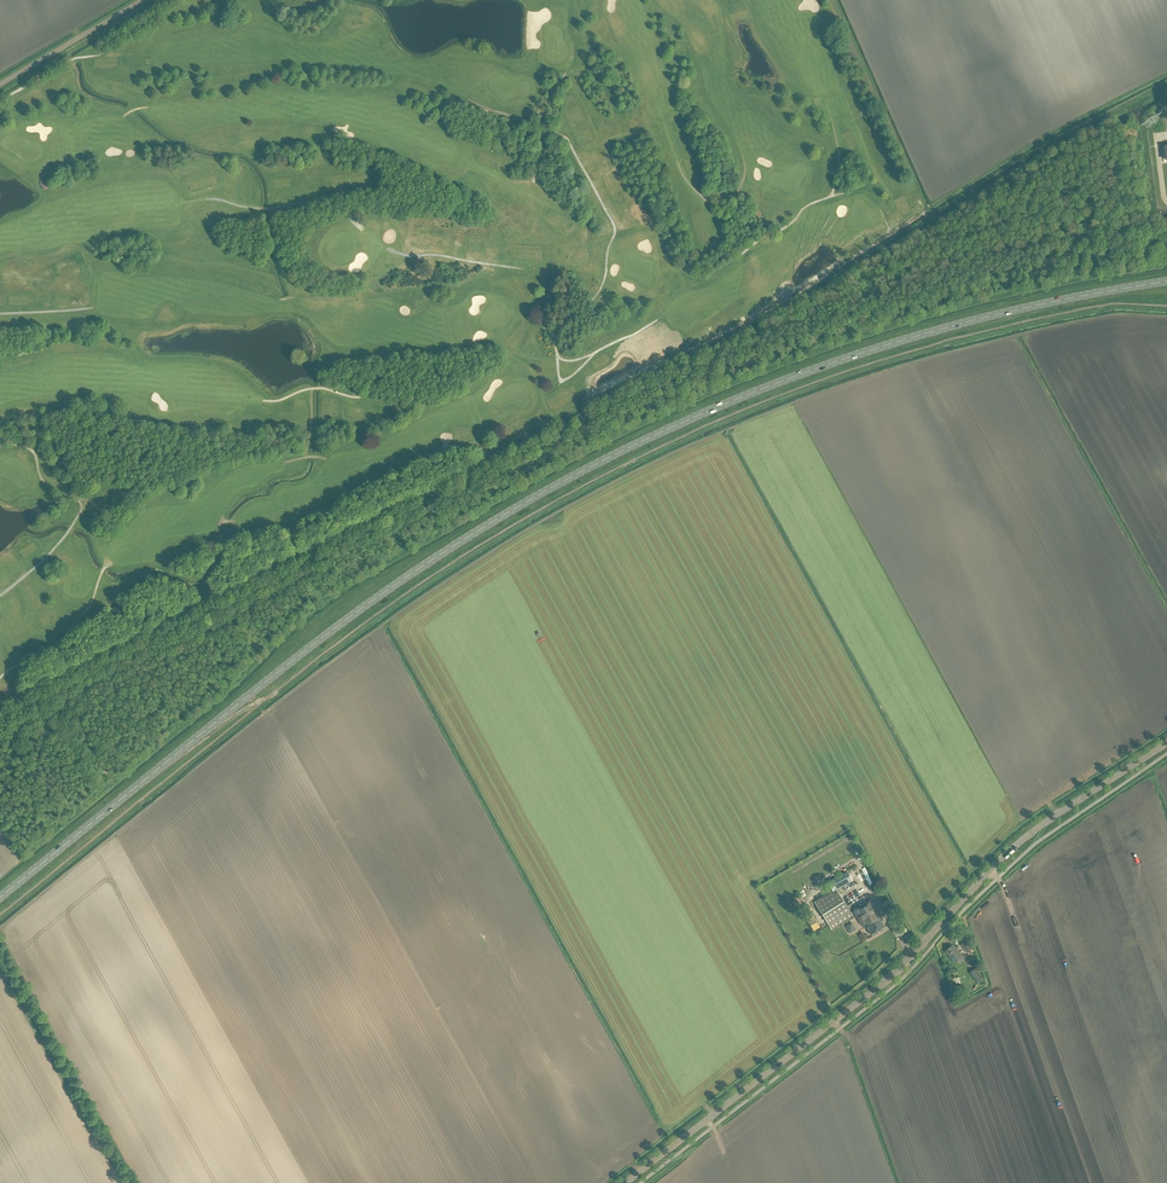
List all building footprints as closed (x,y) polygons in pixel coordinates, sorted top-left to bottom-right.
[(828,882),(832,890),(814,902),(831,930),(853,917),(837,890),(853,881),(848,872),(828,882)] [(872,936),(885,928),(881,922),(884,920),(872,900),(853,911),(862,926),(863,925),(865,929),(867,927),(872,936)] [(815,930),(821,927),(815,915),(809,918),(815,930)] [(853,921),(846,925),(851,933),(858,928),(853,921)] [(960,946),(967,954),(972,950),(965,941),(960,946)] [(953,945),(945,952),(954,964),(964,956),(958,949),(957,950),(953,945)] [(970,974),(978,983),(983,979),(975,969),(970,974)]
